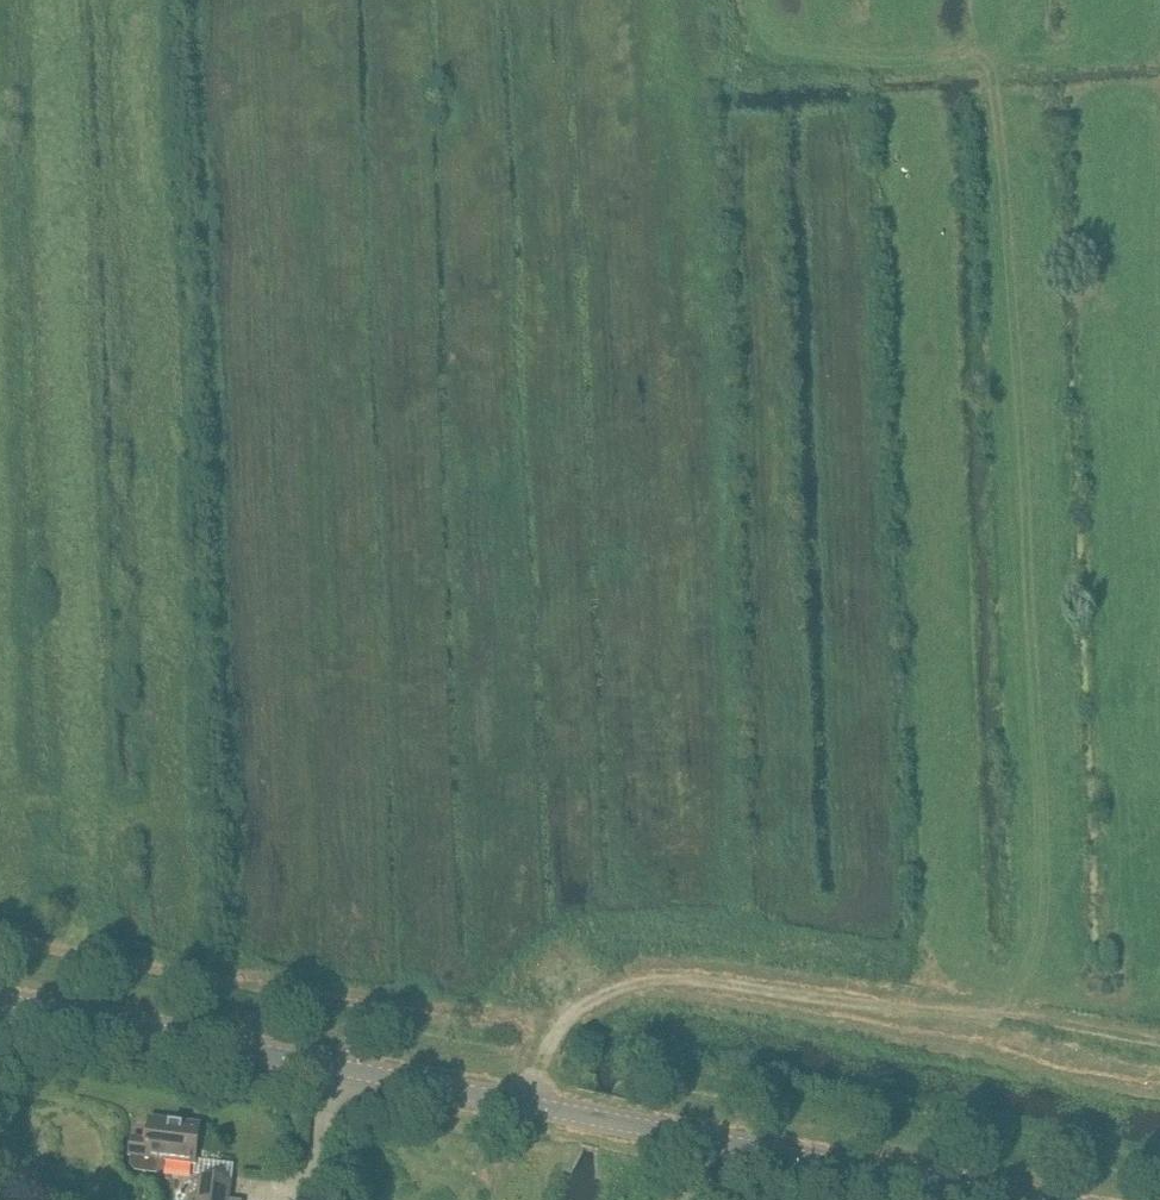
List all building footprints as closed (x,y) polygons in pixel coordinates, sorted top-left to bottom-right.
[(132,1139),(130,1156),(132,1157),(131,1165),(136,1171),(157,1174),(163,1169),(164,1161),(195,1165),(200,1125),(151,1119),(148,1141),(132,1139)] [(195,1199),(231,1199),(232,1185),(197,1181),(195,1199)]
